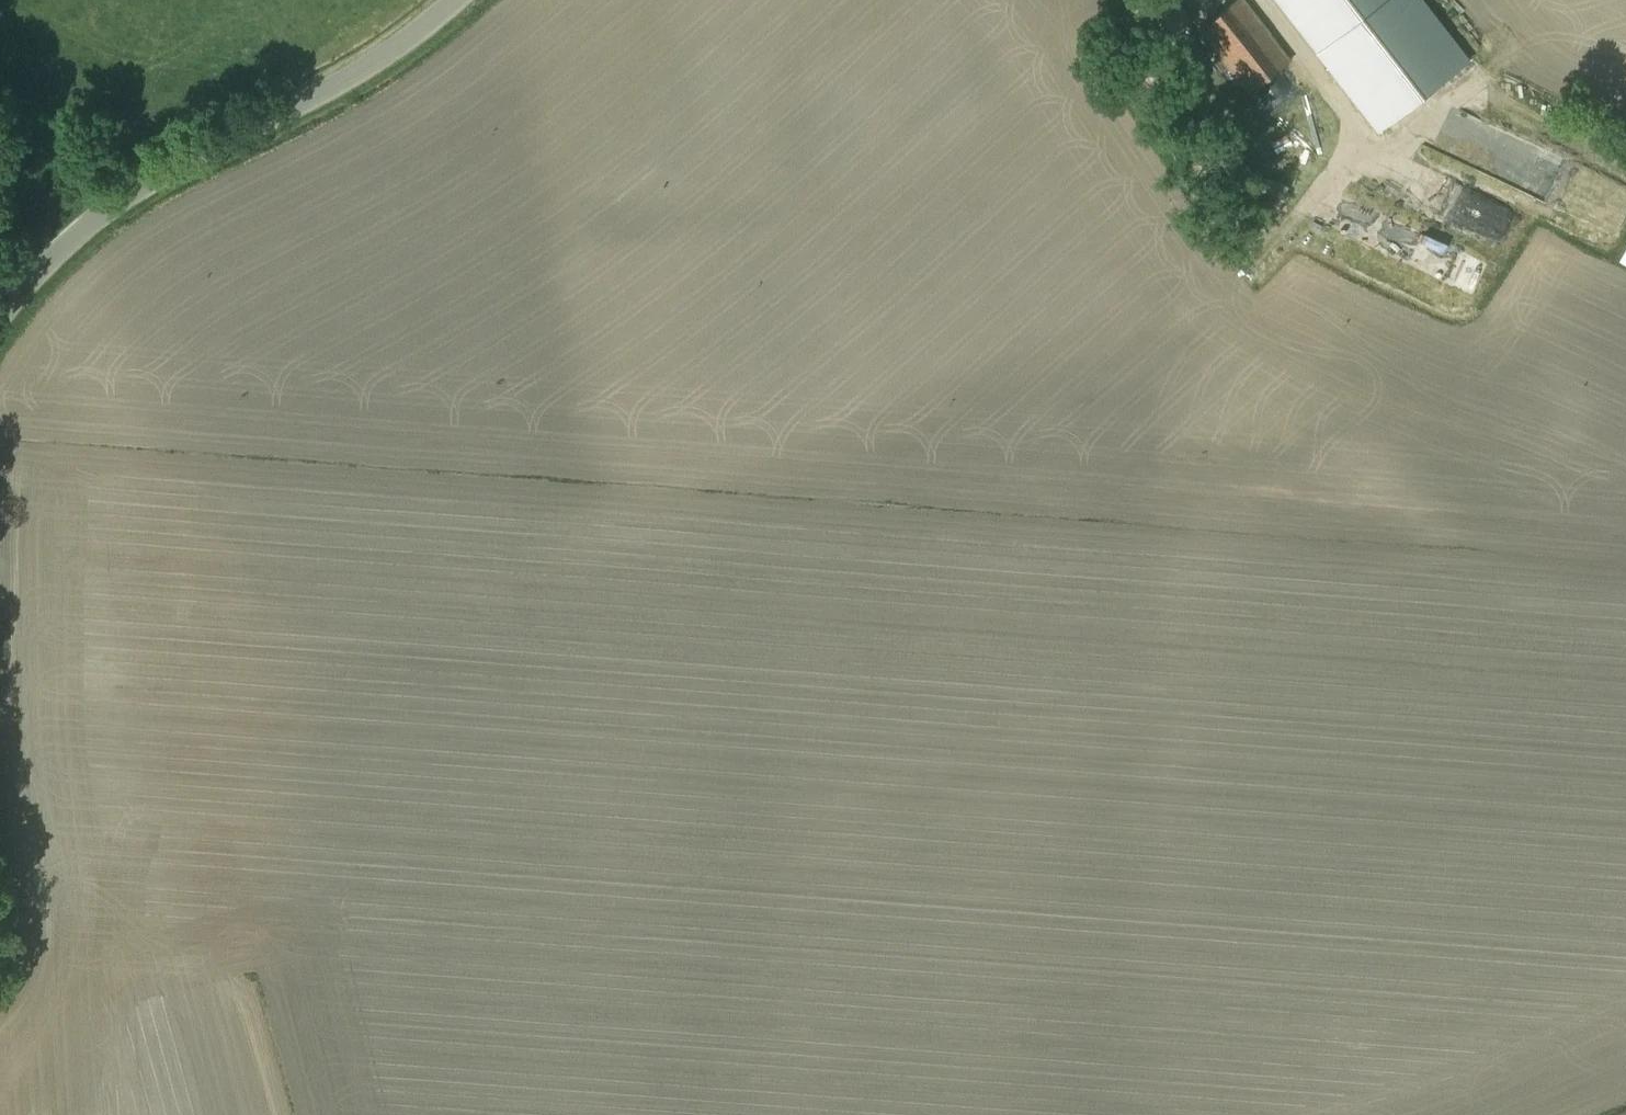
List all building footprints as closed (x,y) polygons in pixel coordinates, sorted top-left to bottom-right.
[(1249,94),(1290,62),(1243,0),(1239,0),(1200,30),(1249,94)] [(1425,0),(1278,0),(1319,53),(1317,54),(1378,131),(1471,59),(1425,0)]
